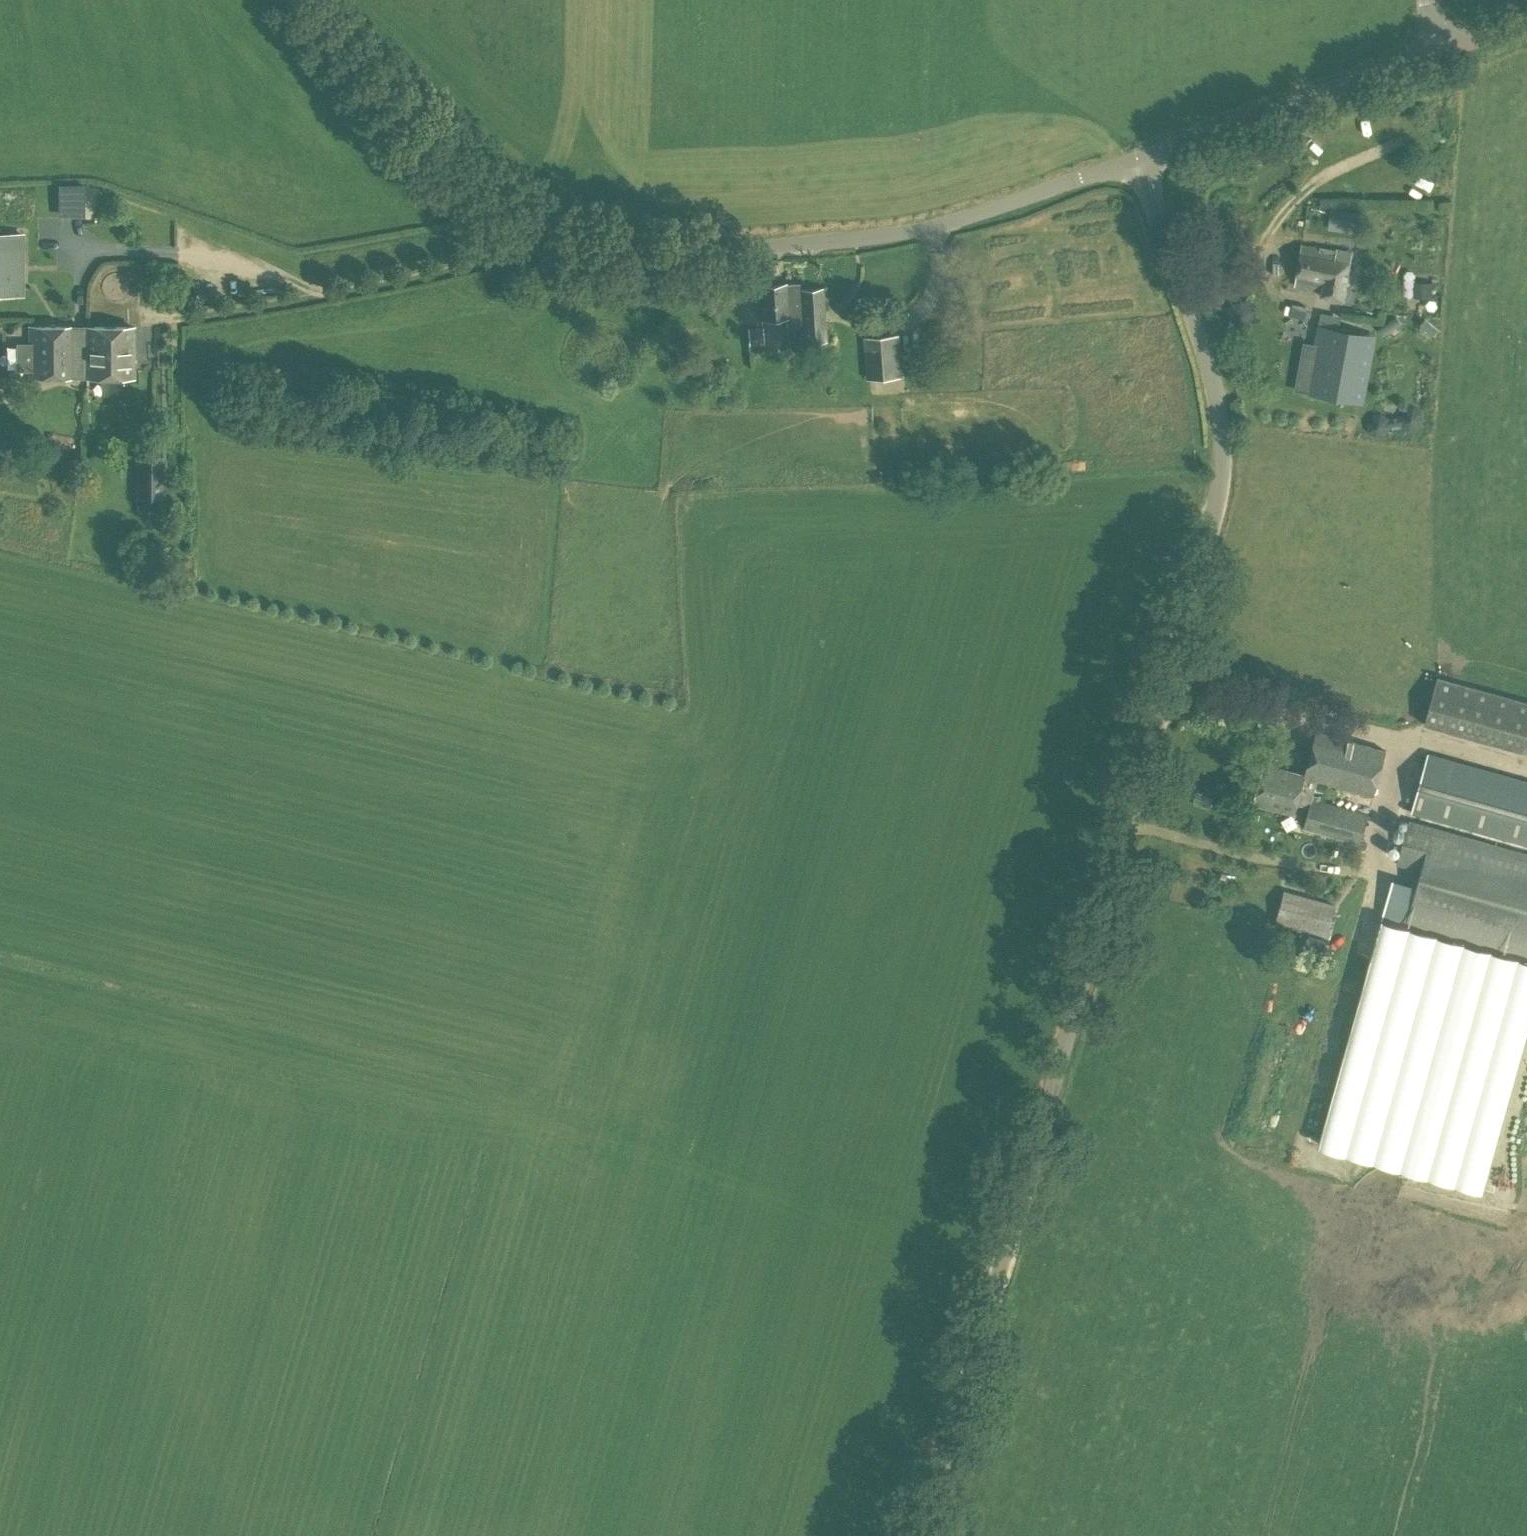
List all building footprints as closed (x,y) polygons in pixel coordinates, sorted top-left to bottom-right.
[(91,186),(67,186),(67,220),(91,220),(91,186)] [(0,233),(0,296),(24,296),(24,233),(0,233)] [(1320,248),(1304,245),(1296,286),(1321,291),(1320,295),(1344,299),(1353,254),(1320,247),(1320,248)] [(1432,296),(1432,281),(1413,281),(1413,296),(1432,296)] [(802,290),(802,283),(759,285),(760,318),(786,317),(786,329),(802,328),(802,342),(825,342),(823,289),(802,290)] [(1353,402),(1366,333),(1317,323),(1304,393),(1353,402)] [(87,377),(88,327),(30,327),(30,343),(16,343),(17,365),(22,371),(30,371),(30,377),(87,377)] [(88,327),(87,377),(133,377),(133,327),(88,327)] [(749,346),(765,345),(764,327),(748,328),(749,346)] [(9,337),(0,338),(0,378),(11,378),(9,337)] [(869,380),(899,379),(897,339),(867,340),(869,380)] [(163,456),(136,456),(137,497),(163,497),(163,456)] [(1439,678),(1426,724),(1526,752),(1526,702),(1439,678)] [(1374,797),(1387,752),(1317,732),(1305,775),(1266,764),(1255,803),(1295,814),(1298,803),(1311,806),(1305,829),(1361,845),(1369,816),(1313,800),(1318,781),(1374,797)] [(1429,754),(1412,811),(1526,844),(1526,782),(1429,754)] [(1391,811),(1397,823),(1409,818),(1403,806),(1391,811)] [(1409,819),(1396,864),(1407,867),(1406,871),(1420,874),(1405,926),(1526,960),(1526,852),(1409,819)] [(1328,936),(1336,905),(1287,891),(1278,922),(1328,936)] [(1327,939),(1310,934),(1305,951),(1322,956),(1327,939)]
